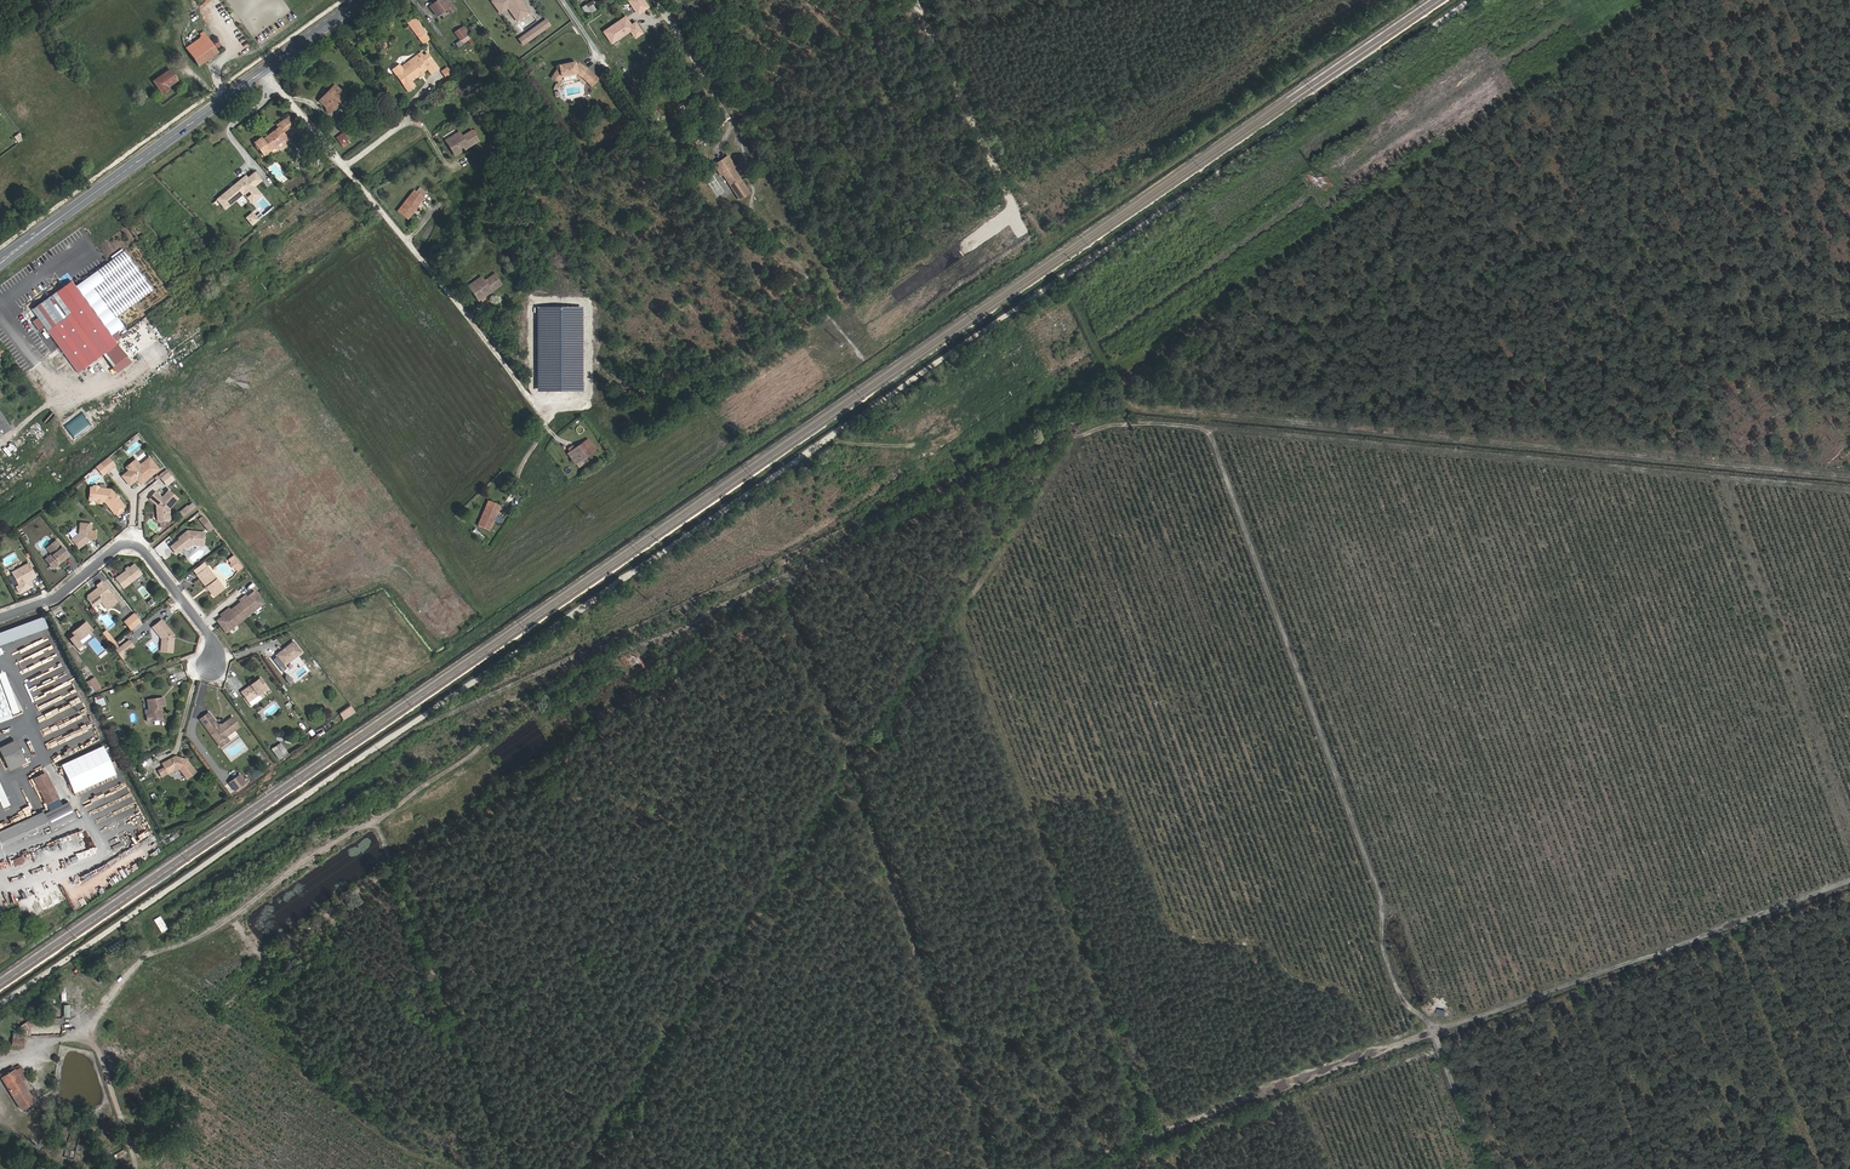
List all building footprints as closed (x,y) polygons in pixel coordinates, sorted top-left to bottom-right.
[(427,6),(435,16),(445,9),(449,14),(455,10),(448,0),(435,0),(427,6)] [(519,1),(518,0),(494,0),(490,3),(498,13),(506,8),(507,10),(514,19),(526,11),(519,1)] [(649,6),(645,0),(628,0),(636,14),(649,6)] [(514,19),(516,22),(528,14),(526,11),(514,19)] [(633,28),(625,16),(603,31),(611,43),(633,28)] [(523,47),(551,26),(546,19),(517,40),(523,47)] [(468,35),(470,34),(463,25),(453,32),(460,41),(468,35)] [(218,53),(205,33),(185,47),(199,67),(218,53)] [(470,44),(473,42),(468,35),(460,41),(462,44),(467,41),(470,44)] [(663,48),(654,35),(645,41),(654,55),(663,48)] [(414,87),(410,81),(418,75),(419,76),(423,73),(422,71),(426,69),(431,75),(438,69),(433,62),(429,64),(423,56),(420,52),(407,62),(410,65),(402,71),(400,68),(392,74),(406,93),(414,87)] [(433,62),(427,54),(423,56),(429,64),(433,62)] [(407,62),(400,68),(402,71),(410,65),(407,62)] [(600,80),(588,69),(580,64),(576,65),(575,62),(570,64),(570,65),(565,66),(565,65),(559,66),(560,71),(557,71),(553,79),(560,84),(562,79),(561,77),(578,73),(578,75),(583,78),(593,87),(600,80)] [(398,65),(390,71),(392,74),(400,68),(398,65)] [(442,70),(445,77),(452,74),(448,67),(442,70)] [(178,81),(169,69),(153,81),(162,95),(171,89),(170,87),(178,81)] [(327,91),(329,93),(319,103),(323,107),(325,111),(328,113),(344,97),(333,86),(327,91)] [(327,91),(317,101),(319,103),(329,93),(327,91)] [(662,98),(657,91),(648,98),(653,105),(662,98)] [(261,139),(259,137),(252,142),(262,156),(273,147),(286,138),(282,132),(293,123),(288,116),(276,125),(278,127),(261,139)] [(466,148),(478,141),(471,131),(463,136),(460,132),(451,137),(454,142),(447,146),(453,156),(463,150),(462,148),(465,146),(466,148)] [(346,139),(341,133),(333,138),(338,145),(346,139)] [(451,137),(444,141),(447,146),(454,142),(451,137)] [(278,148),(280,150),(290,143),(286,138),(273,147),(275,149),(278,148)] [(338,145),(341,148),(348,143),(346,139),(338,145)] [(736,164),(732,158),(719,167),(723,174),(725,172),(742,198),(751,191),(735,166),(736,164)] [(1323,191),(1334,184),(1327,174),(1316,181),(1323,191)] [(267,201),(260,192),(267,186),(261,179),(254,185),(244,193),(242,190),(224,206),(231,214),(250,199),(258,209),(267,201)] [(244,193),(254,185),(252,182),(242,190),(244,193)] [(422,200),(414,192),(398,211),(407,219),(422,200)] [(245,217),(252,225),(259,219),(252,211),(245,217)] [(152,291),(125,252),(110,262),(76,287),(77,288),(86,301),(110,335),(122,327),(115,317),(152,291)] [(474,283),(477,288),(470,292),(477,302),(487,295),(485,293),(489,291),(490,292),(500,286),(493,276),(485,281),(482,277),(474,283)] [(76,287),(71,280),(55,292),(70,313),(86,301),(77,288),(76,287)] [(474,283),(467,288),(470,292),(477,288),(474,283)] [(110,335),(86,301),(70,313),(55,292),(48,297),(39,303),(2,330),(48,394),(105,353),(117,344),(110,335)] [(39,303),(48,297),(45,292),(36,299),(39,303)] [(130,363),(117,344),(105,353),(118,372),(130,363)] [(11,430),(0,413),(0,437),(11,430)] [(595,451),(588,440),(573,451),(581,461),(595,451)] [(574,465),(581,461),(573,451),(567,455),(574,465)] [(115,467),(108,459),(99,466),(105,475),(115,467)] [(138,467),(135,467),(128,473),(135,482),(138,480),(142,485),(158,473),(149,462),(146,465),(145,464),(139,468),(138,467)] [(102,478),(105,475),(99,466),(95,469),(102,478)] [(159,476),(166,485),(175,479),(167,469),(159,476)] [(90,488),(88,488),(87,501),(95,501),(95,500),(99,500),(99,502),(102,502),(112,515),(112,514),(115,517),(121,512),(119,509),(122,507),(116,500),(116,498),(115,496),(113,496),(109,490),(97,489),(96,487),(92,487),(90,488)] [(166,493),(161,501),(153,495),(148,502),(155,508),(159,510),(158,512),(158,516),(157,517),(157,523),(158,524),(169,523),(169,521),(168,511),(176,500),(166,493)] [(477,526),(489,531),(499,507),(488,502),(481,518),(477,526)] [(205,531),(209,528),(205,522),(201,526),(205,531)] [(80,525),(79,535),(71,542),(78,551),(90,541),(95,542),(96,533),(91,533),(91,526),(80,525)] [(179,540),(179,543),(171,549),(176,556),(181,553),(180,551),(183,548),(184,550),(189,550),(192,547),(203,548),(205,535),(187,533),(185,535),(186,537),(184,538),(182,538),(179,540)] [(52,556),(51,560),(47,563),(53,571),(61,564),(61,563),(63,560),(64,561),(68,558),(56,542),(46,550),(52,556)] [(242,569),(233,558),(228,562),(230,564),(232,564),(234,562),(237,566),(235,568),(235,570),(237,573),(242,569)] [(35,578),(29,564),(11,573),(17,587),(24,583),(23,581),(26,580),(27,582),(35,578)] [(144,575),(136,565),(130,570),(127,572),(117,581),(125,591),(144,575)] [(224,591),(207,569),(197,577),(206,589),(208,591),(214,598),(224,591)] [(96,596),(95,594),(90,598),(89,602),(96,609),(103,603),(109,611),(119,603),(116,599),(116,598),(115,596),(113,596),(103,584),(98,587),(100,590),(96,593),(98,594),(96,596)] [(230,612),(229,610),(223,614),(225,617),(223,619),(219,622),(226,632),(236,625),(236,626),(253,613),(252,612),(262,604),(254,594),(248,599),(246,596),(240,601),(241,603),(230,612)] [(134,630),(143,622),(137,614),(127,622),(134,630)] [(0,633),(0,646),(48,628),(44,617),(0,633)] [(172,635),(161,622),(152,629),(162,640),(161,653),(173,654),(173,641),(172,641),(172,635)] [(94,630),(88,623),(72,635),(74,638),(72,639),(79,649),(84,645),(81,641),(94,630)] [(108,631),(104,634),(114,646),(118,643),(108,631)] [(136,647),(132,641),(125,646),(128,649),(126,651),(128,653),(136,647)] [(276,656),(277,657),(273,660),(282,673),(287,669),(285,666),(302,653),(293,642),(285,649),(286,650),(284,652),(283,650),(276,656)] [(128,649),(125,646),(118,651),(125,660),(130,656),(128,653),(126,651),(128,649)] [(105,650),(98,656),(100,659),(107,653),(105,650)] [(5,672),(0,674),(0,677),(14,715),(20,713),(5,672)] [(269,686),(261,676),(246,688),(247,689),(243,692),(249,701),(269,686)] [(101,688),(95,677),(83,684),(89,694),(101,688)] [(13,718),(0,682),(0,723),(13,718)] [(99,706),(106,703),(103,694),(95,697),(99,706)] [(167,708),(166,698),(150,700),(152,715),(149,716),(150,721),(165,720),(164,711),(163,708),(167,708)] [(339,712),(344,720),(355,711),(350,704),(339,712)] [(220,725),(211,712),(202,719),(219,743),(229,736),(242,727),(235,717),(223,726),(220,725)] [(231,740),(229,736),(219,743),(222,747),(231,740)] [(27,763),(17,741),(0,749),(10,771),(27,763)] [(271,748),(279,758),(288,752),(281,741),(271,748)] [(103,746),(62,765),(75,794),(117,775),(103,746)] [(165,764),(167,768),(160,771),(163,777),(179,769),(183,770),(190,779),(198,772),(188,759),(185,758),(185,760),(182,760),(182,758),(178,757),(165,764)] [(68,803),(62,806),(46,773),(34,779),(50,812),(45,814),(43,811),(0,832),(0,843),(2,848),(50,825),(52,829),(75,817),(68,803)] [(243,774),(232,782),(238,790),(248,783),(243,774)] [(4,808),(11,805),(0,782),(0,801),(4,808)] [(160,917),(155,920),(162,933),(168,930),(160,917)] [(55,1020),(54,1012),(19,1013),(20,1021),(55,1020)] [(17,1029),(5,1030),(6,1038),(17,1038),(17,1029)] [(38,1099),(18,1068),(5,1075),(24,1108),(38,1099)]
